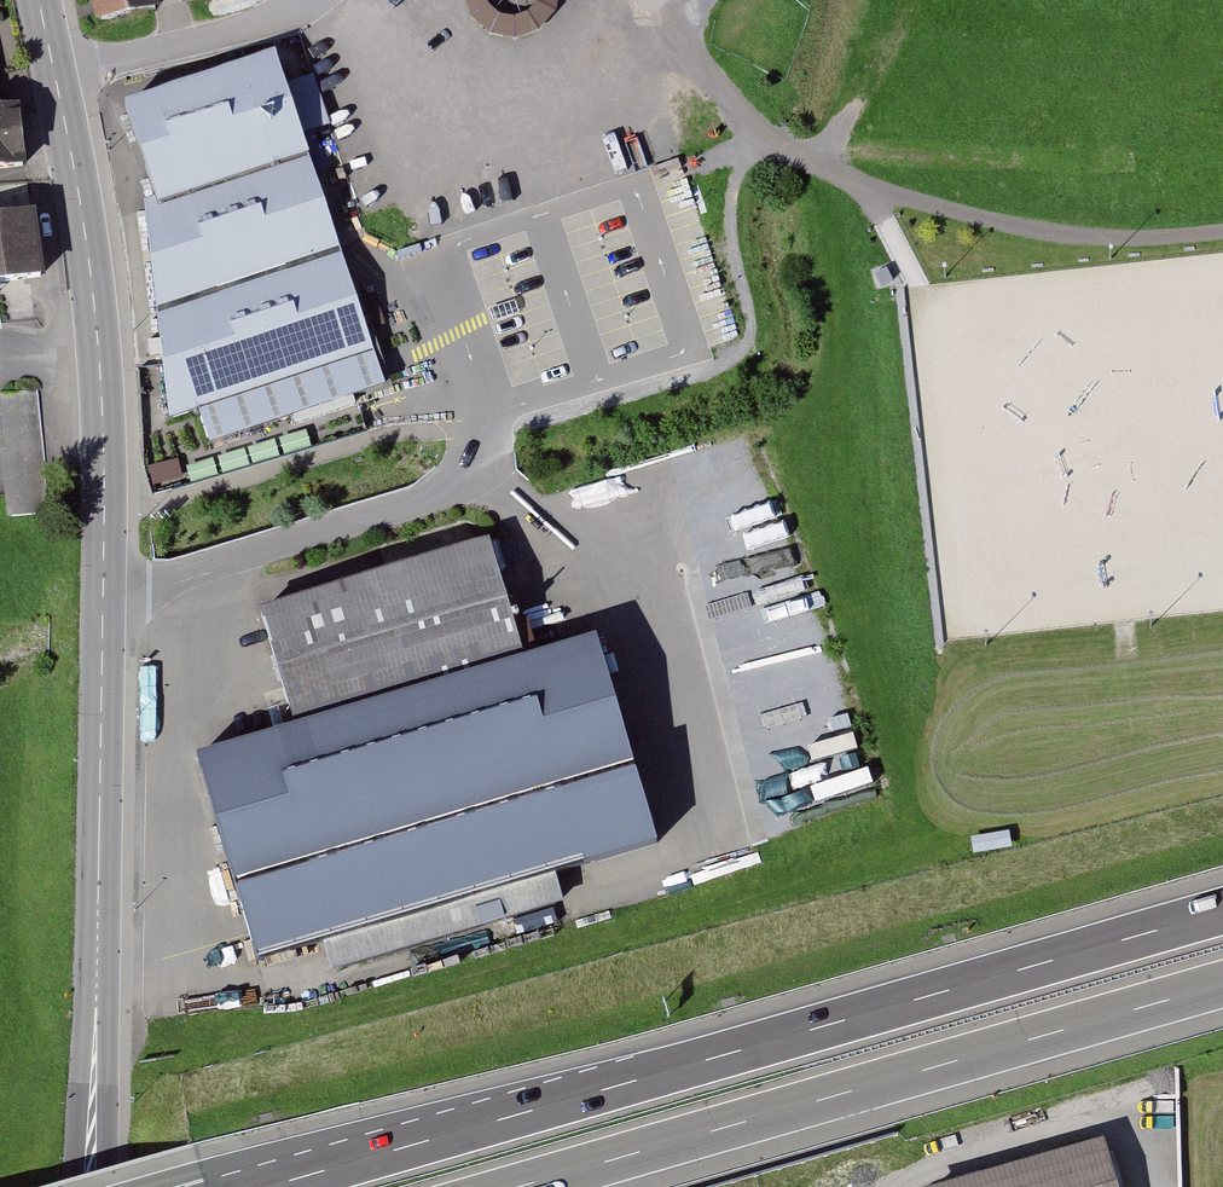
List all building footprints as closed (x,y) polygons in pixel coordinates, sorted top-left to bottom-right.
[(93,31),(163,14),(160,0),(86,0),(93,31)] [(472,18),(491,36),(515,42),(539,35),(557,16),(560,0),(464,0),(472,18)] [(375,354),(278,64),(123,111),(152,203),(143,206),(169,422),(201,412),(375,354)] [(33,171),(23,113),(5,116),(0,82),(0,176),(33,171)] [(0,223),(0,291),(49,286),(42,218),(0,223)] [(375,354),(201,412),(210,439),(384,382),(375,354)] [(43,390),(2,392),(9,515),(50,513),(43,390)] [(294,726),(521,658),(486,542),(259,611),(294,726)] [(294,726),(195,755),(254,957),(654,842),(594,635),(521,658),(294,726)] [(970,1186),(1120,1186),(1107,1145),(970,1186)]
